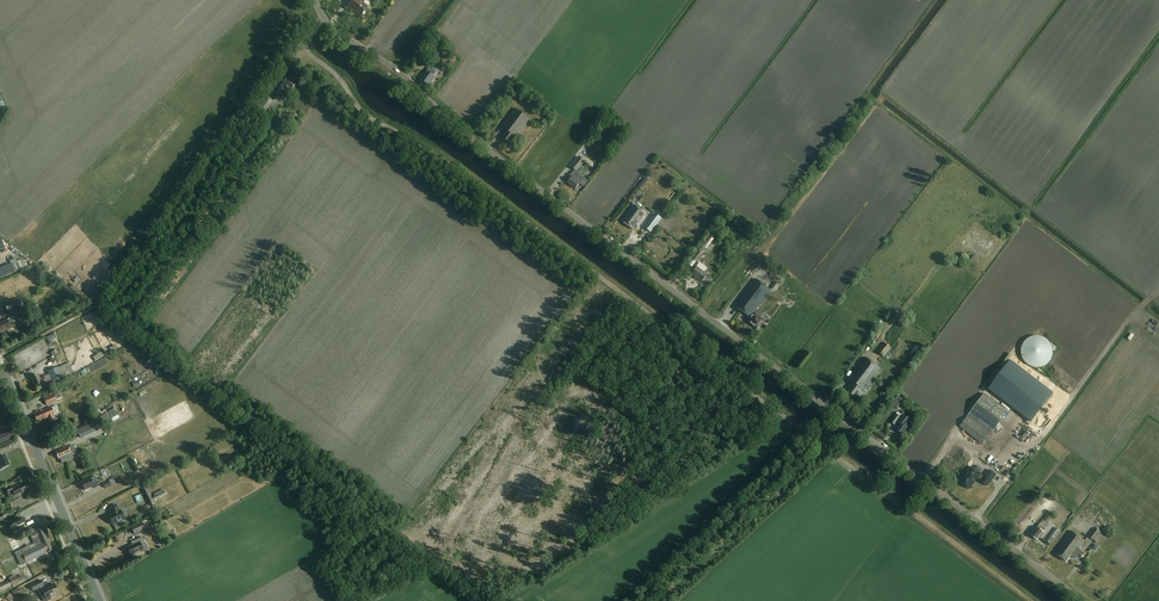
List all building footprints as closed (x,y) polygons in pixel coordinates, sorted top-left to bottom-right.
[(361,15),(368,7),(367,6),(369,3),(365,0),(363,3),(359,0),(352,0),(348,6),(356,12),(361,15)] [(433,44),(426,52),(432,57),(438,49),(433,44)] [(421,80),(430,86),(436,78),(427,71),(425,74),(424,74),(423,75),(423,77),(421,80)] [(296,84),(288,77),(281,86),(283,89),(285,87),(291,91),(296,84)] [(264,113),(273,101),(267,96),(258,108),(264,113)] [(501,137),(510,143),(514,137),(515,138),(519,133),(519,134),(530,120),(515,108),(501,127),(506,130),(501,137)] [(571,167),(576,171),(584,161),(579,157),(571,167)] [(567,183),(575,189),(580,183),(583,186),(588,181),(578,173),(577,175),(573,172),(570,176),(572,177),(567,183)] [(649,179),(645,176),(638,186),(642,189),(649,179)] [(666,192),(671,187),(666,182),(663,186),(660,183),(658,185),(666,192)] [(622,222),(632,229),(638,222),(639,223),(645,214),(633,205),(627,214),(628,215),(622,222)] [(654,213),(644,226),(651,231),(661,218),(654,213)] [(995,237),(999,241),(1003,237),(999,233),(995,237)] [(698,252),(692,259),(696,262),(702,255),(701,254),(705,248),(706,249),(713,239),(710,236),(702,246),(698,252)] [(20,254),(32,262),(34,259),(21,251),(20,254)] [(691,274),(701,282),(707,274),(697,267),(691,274)] [(776,281),(780,276),(774,270),(769,276),(776,281)] [(57,273),(53,276),(65,286),(68,283),(57,273)] [(748,322),(756,328),(763,320),(753,313),(770,290),(755,279),(734,306),(751,318),(748,322)] [(22,305),(19,299),(4,305),(7,311),(22,305)] [(7,319),(0,322),(1,323),(0,323),(0,331),(4,330),(4,331),(15,326),(13,321),(9,323),(7,319)] [(57,338),(55,333),(46,337),(49,342),(57,338)] [(876,351),(884,357),(891,348),(883,342),(876,351)] [(845,393),(854,399),(857,395),(858,396),(862,390),(863,391),(880,369),(864,357),(848,379),(853,383),(845,393)] [(42,363),(44,368),(54,362),(52,358),(42,363)] [(1053,392),(1010,360),(988,388),(1031,421),(1053,392)] [(73,373),(69,363),(48,371),(52,381),(73,373)] [(160,364),(154,365),(156,375),(162,374),(160,364)] [(39,379),(38,374),(31,377),(35,386),(46,381),(44,377),(39,379)] [(55,396),(56,395),(55,393),(55,391),(49,394),(49,395),(50,396),(44,399),(47,405),(57,401),(55,396)] [(1009,411),(985,393),(959,427),(983,445),(1009,411)] [(891,404),(897,409),(904,400),(897,395),(891,404)] [(34,414),(37,422),(48,417),(50,422),(55,420),(53,415),(54,414),(52,410),(51,408),(51,407),(34,414)] [(898,412),(896,414),(890,422),(894,425),(900,417),(902,415),(898,412)] [(896,429),(902,434),(908,426),(905,424),(909,420),(904,415),(898,422),(900,424),(896,429)] [(104,423),(107,428),(118,423),(115,418),(104,423)] [(92,423),(77,430),(81,438),(96,431),(92,423)] [(9,440),(8,437),(12,435),(9,428),(0,432),(0,443),(9,440)] [(1030,439),(1032,430),(1026,429),(1024,437),(1030,439)] [(92,437),(89,438),(90,442),(97,440),(95,433),(92,435),(92,437)] [(71,453),(68,446),(56,451),(59,459),(71,453)] [(1015,451),(1004,465),(1002,463),(998,467),(997,466),(994,469),(1003,476),(1020,455),(1015,451)] [(6,455),(0,458),(0,471),(4,469),(3,468),(10,465),(6,455)] [(981,474),(972,467),(966,475),(967,475),(965,478),(964,477),(961,482),(970,489),(973,484),(972,484),(977,478),(978,479),(978,478),(982,481),(982,482),(988,486),(996,474),(990,470),(985,477),(981,474)] [(98,481),(96,476),(81,482),(84,490),(93,486),(94,488),(99,486),(97,481),(98,481)] [(116,483),(114,478),(109,480),(109,481),(103,483),(104,487),(116,483)] [(27,490),(24,483),(12,487),(11,485),(6,487),(7,490),(6,491),(9,499),(15,497),(14,496),(15,496),(20,495),(19,493),(27,490)] [(39,509),(43,516),(47,514),(42,503),(31,508),(32,511),(39,509)] [(119,510),(117,504),(108,508),(111,514),(108,515),(112,525),(125,520),(121,509),(119,510)] [(1092,505),(1088,512),(1092,514),(1096,508),(1092,505)] [(1048,514),(1044,520),(1049,524),(1051,521),(1050,520),(1052,518),(1051,517),(1048,515),(1048,514)] [(1081,518),(1074,524),(1075,526),(1072,528),(1075,532),(1078,529),(1080,532),(1078,534),(1088,527),(1081,518)] [(150,527),(147,520),(131,527),(134,534),(150,527)] [(1038,527),(1032,535),(1038,540),(1044,532),(1043,532),(1046,528),(1041,524),(1038,527)] [(47,540),(48,539),(42,528),(39,530),(37,527),(31,530),(33,533),(30,534),(33,542),(37,540),(39,544),(40,543),(42,545),(48,542),(47,540)] [(1060,531),(1057,528),(1051,537),(1054,539),(1060,531)] [(1089,536),(1095,541),(1101,532),(1095,528),(1089,536)] [(1055,553),(1067,561),(1071,556),(1073,558),(1076,554),(1078,555),(1077,555),(1081,558),(1084,555),(1078,550),(1085,542),(1071,531),(1055,553)] [(145,543),(142,537),(131,542),(132,545),(127,547),(131,555),(143,550),(141,545),(145,543)] [(37,540),(33,542),(36,547),(31,549),(29,544),(26,546),(27,547),(15,553),(21,566),(27,563),(54,549),(48,539),(47,540),(48,542),(42,545),(40,543),(39,544),(37,540)] [(10,580),(8,581),(10,586),(12,585),(13,586),(20,583),(16,576),(9,579),(10,580)] [(44,585),(41,580),(30,585),(33,591),(44,585)] [(8,581),(0,585),(0,591),(10,586),(8,581)] [(59,593),(54,583),(47,587),(47,586),(42,589),(47,599),(59,593)] [(19,590),(11,594),(14,600),(22,596),(19,590)]
